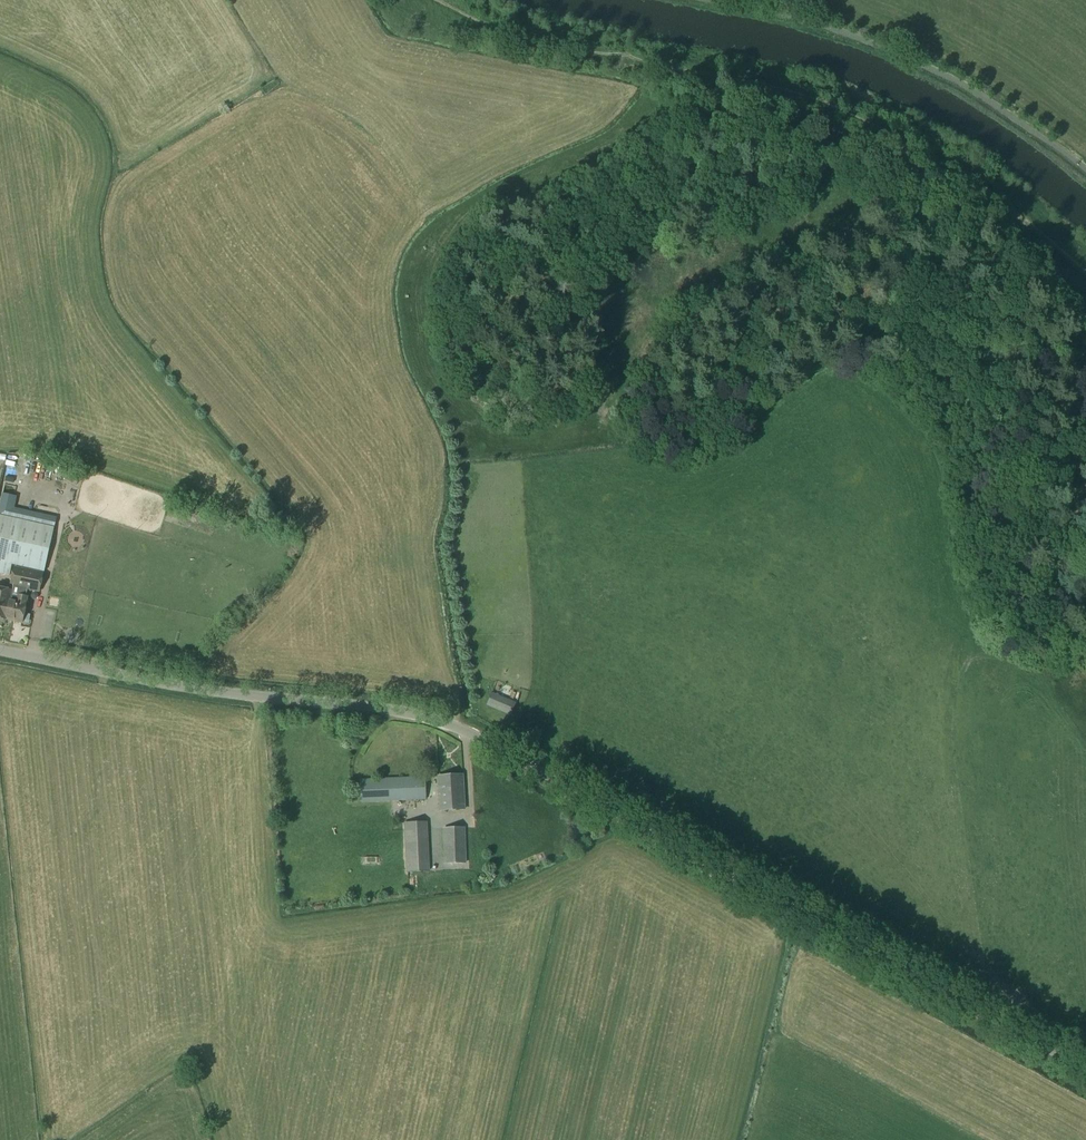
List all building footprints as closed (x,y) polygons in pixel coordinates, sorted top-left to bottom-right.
[(77,475),(69,470),(64,479),(72,484),(77,475)] [(0,517),(0,562),(13,565),(45,572),(55,528),(57,518),(14,508),(17,497),(2,493),(0,501),(0,516),(0,517)] [(15,568),(11,586),(14,587),(13,591),(12,595),(26,597),(27,590),(40,592),(43,574),(15,568)] [(13,591),(0,589),(0,619),(22,623),(24,613),(27,613),(28,607),(26,605),(27,598),(26,597),(12,595),(13,591)] [(516,703),(491,692),(486,705),(510,716),(516,703)] [(438,777),(440,807),(440,811),(465,810),(463,775),(438,777)] [(424,777),(360,780),(361,802),(425,800),(424,777)] [(464,828),(444,829),(445,863),(465,862),(464,828)] [(406,847),(407,870),(429,869),(428,847),(406,847)]
